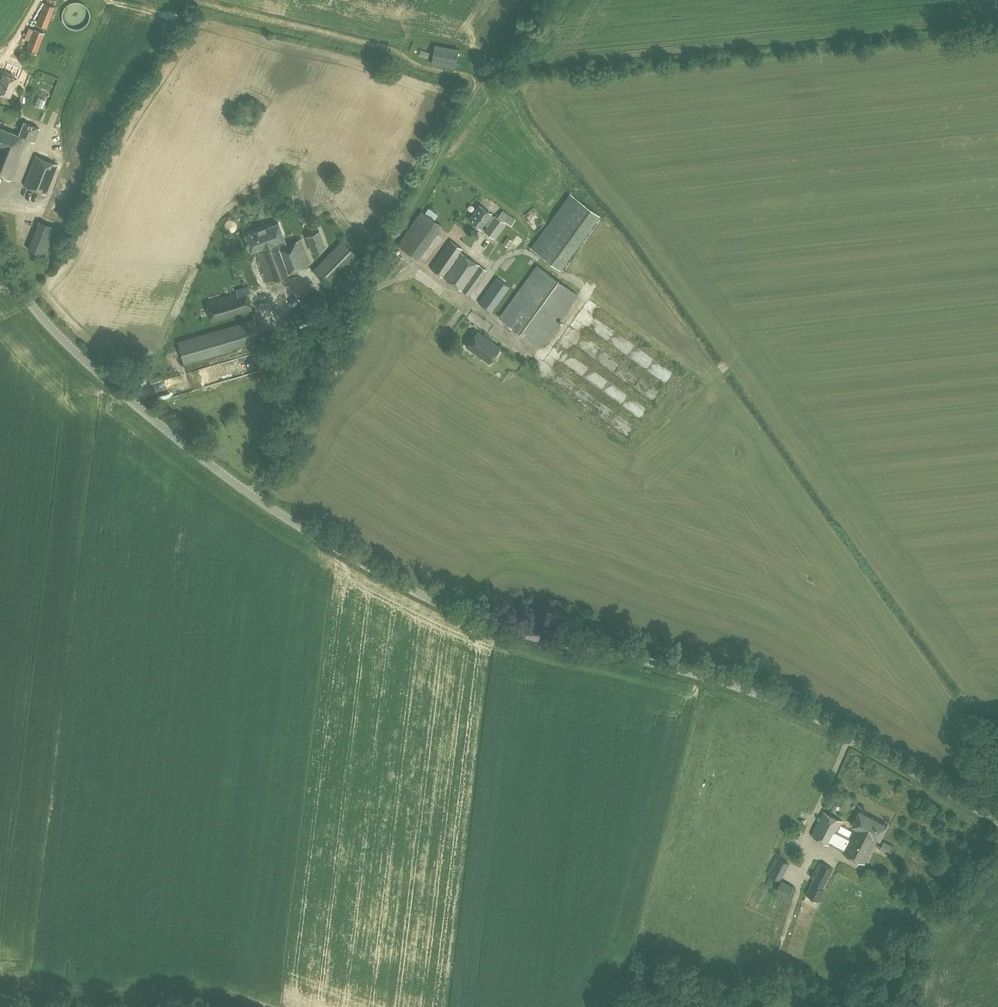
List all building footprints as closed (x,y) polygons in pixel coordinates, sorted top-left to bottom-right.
[(47,28),(55,6),(45,2),(37,24),(47,28)] [(91,18),(91,15),(90,12),(89,9),(87,7),(84,5),(82,4),(79,4),(77,4),(75,4),(71,5),(70,6),(67,8),(66,9),(65,12),(64,15),(63,18),(64,21),(65,23),(66,26),(68,28),(69,29),(72,31),(75,32),(78,32),(81,31),(83,31),(86,29),(87,28),(89,25),(90,23),(91,20),(91,18)] [(37,54),(45,33),(34,28),(26,50),(37,54)] [(459,63),(460,54),(436,53),(435,62),(459,63)] [(26,75),(13,70),(10,76),(4,73),(0,82),(0,92),(10,96),(17,78),(23,81),(26,75)] [(40,128),(24,122),(19,135),(0,127),(0,175),(11,180),(27,138),(34,141),(40,128)] [(79,147),(77,156),(82,157),(81,161),(87,162),(90,150),(79,147)] [(24,185),(46,194),(57,164),(36,155),(24,185)] [(554,259),(590,202),(572,190),(535,248),(554,259)] [(592,203),(553,260),(566,268),(604,212),(592,203)] [(495,216),(490,213),(491,213),(479,204),(469,220),(480,228),(485,222),(489,225),(485,231),(494,237),(504,222),(495,215),(495,216)] [(438,214),(428,207),(425,213),(422,211),(398,244),(418,258),(442,225),(434,220),(438,214)] [(503,209),(498,216),(511,225),(516,218),(503,209)] [(28,248),(45,255),(56,228),(39,221),(28,248)] [(287,245),(278,222),(269,225),(254,231),(245,235),(251,251),(256,249),(268,281),(310,263),(301,238),(287,245)] [(312,252),(326,246),(320,230),(305,236),(312,252)] [(507,237),(503,243),(508,247),(512,240),(507,237)] [(330,285),(359,256),(342,240),(313,270),(330,285)] [(467,296),(485,272),(461,253),(463,251),(451,241),(430,268),(467,296)] [(510,258),(505,262),(509,267),(514,263),(510,258)] [(540,347),(578,294),(537,265),(499,317),(540,347)] [(492,311),(510,286),(497,277),(479,302),(492,311)] [(212,321),(252,309),(247,295),(251,294),(249,286),(236,289),(237,292),(207,301),(212,321)] [(184,363),(261,341),(255,319),(178,342),(184,363)] [(489,363),(500,347),(477,331),(466,346),(489,363)] [(209,382),(209,372),(192,374),(193,383),(209,382)] [(861,783),(864,775),(857,772),(854,780),(861,783)] [(867,814),(860,810),(852,825),(855,826),(846,843),(834,837),(843,820),(824,811),(812,835),(865,863),(877,838),(880,839),(888,825),(881,821),(867,814)] [(891,854),(895,846),(884,840),(880,848),(891,854)] [(781,880),(790,862),(775,855),(766,873),(781,880)] [(820,901),(826,889),(823,888),(834,868),(820,860),(814,872),(817,874),(806,893),(820,901)] [(788,897),(794,885),(782,879),(776,891),(788,897)] [(782,909),(786,901),(776,897),(773,906),(782,909)]
